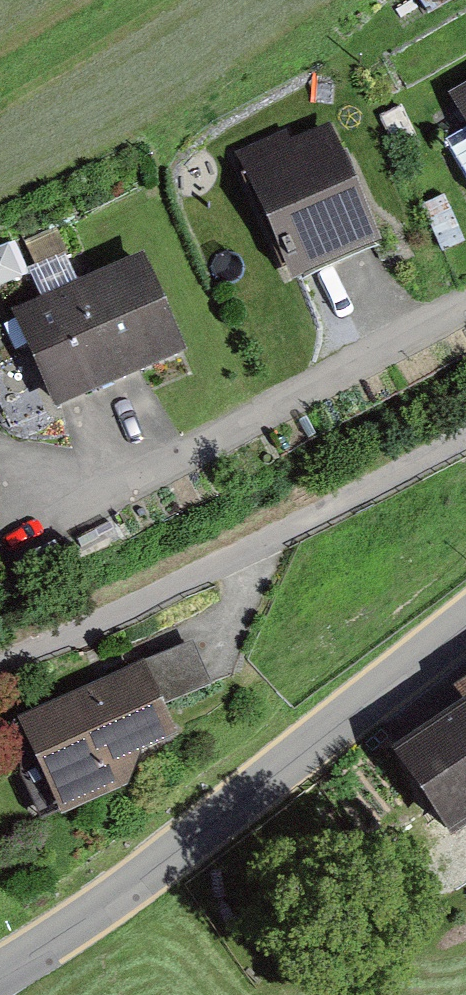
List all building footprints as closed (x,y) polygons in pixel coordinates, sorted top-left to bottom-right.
[(449,106),(465,137),(465,97),(449,106)] [(239,161),(294,291),(378,256),(329,141),(294,156),(287,141),(239,161)] [(465,206),(465,149),(442,162),(465,206)] [(25,349),(55,422),(184,367),(144,275),(79,302),(67,275),(37,288),(58,335),(25,349)] [(394,751),(450,834),(465,823),(465,677),(450,688),(462,705),(394,751)] [(134,685),(18,733),(60,834),(124,808),(130,787),(169,771),(134,685)]
